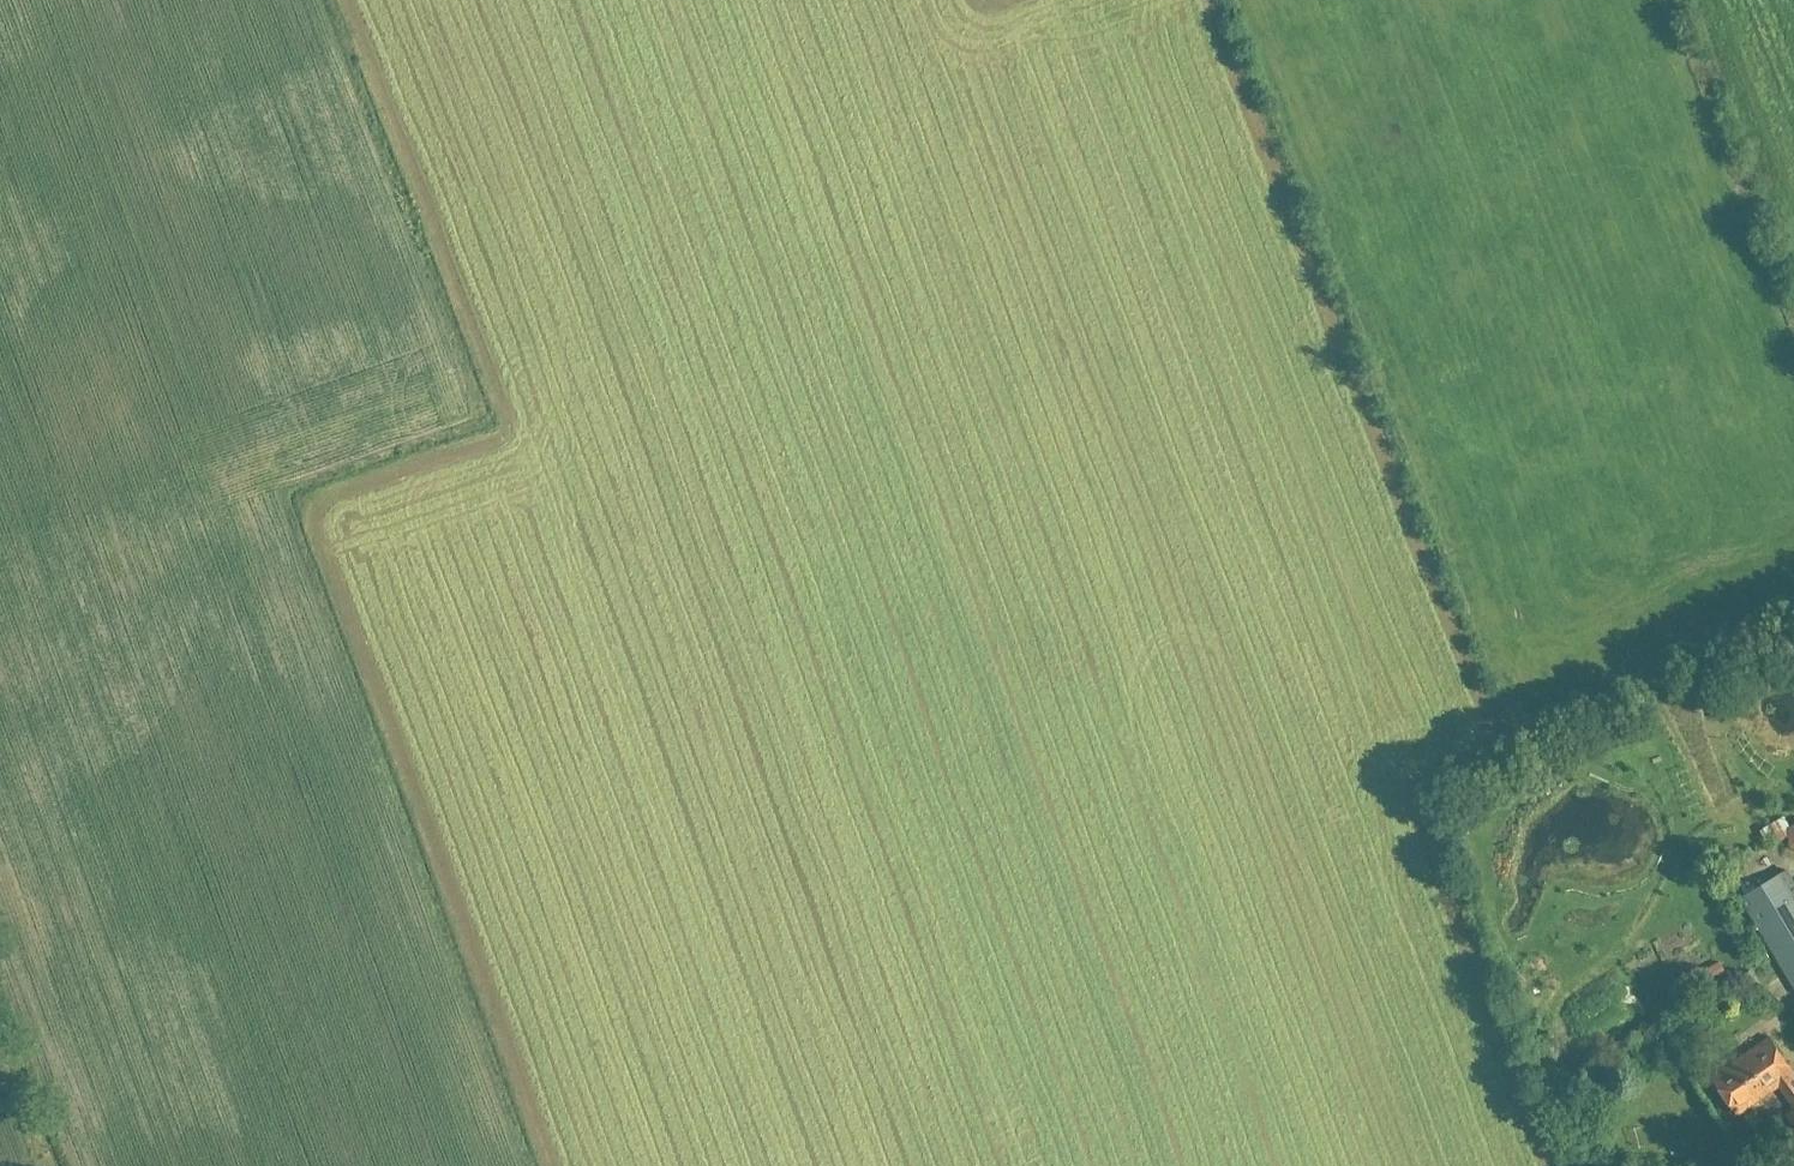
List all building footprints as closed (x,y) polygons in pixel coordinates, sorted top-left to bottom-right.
[(1787,870),(1742,897),(1793,985),(1793,882),(1787,870)] [(1712,1078),(1737,1114),(1779,1085),(1793,1106),(1793,1077),(1793,1075),(1793,1071),(1770,1037),(1712,1078)]
